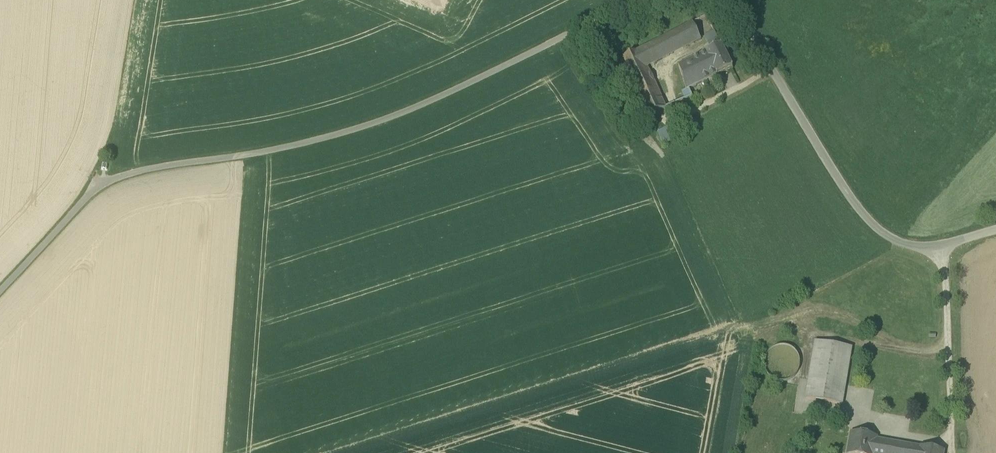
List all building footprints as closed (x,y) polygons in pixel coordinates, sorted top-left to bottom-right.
[(630,86),(645,117),(666,108),(647,67),(701,39),(692,23),(618,60),(630,86)] [(705,37),(712,50),(721,46),(715,33),(705,37)] [(712,50),(706,53),(717,76),(732,68),(721,46),(712,50)] [(679,66),(686,90),(687,91),(689,89),(717,76),(706,53),(679,66)] [(692,97),(689,89),(687,91),(686,90),(682,91),(686,100),(692,97)] [(658,134),(663,143),(679,136),(674,126),(658,134)] [(805,399),(843,406),(852,349),(815,342),(805,399)] [(798,373),(800,362),(796,352),(786,346),(775,348),(767,355),(764,366),(769,376),(779,382),(790,381),(798,373)] [(888,442),(887,442),(887,444),(876,442),(877,438),(852,433),(849,448),(852,448),(851,452),(886,452),(888,442)] [(944,452),(888,442),(886,452),(944,452)]
